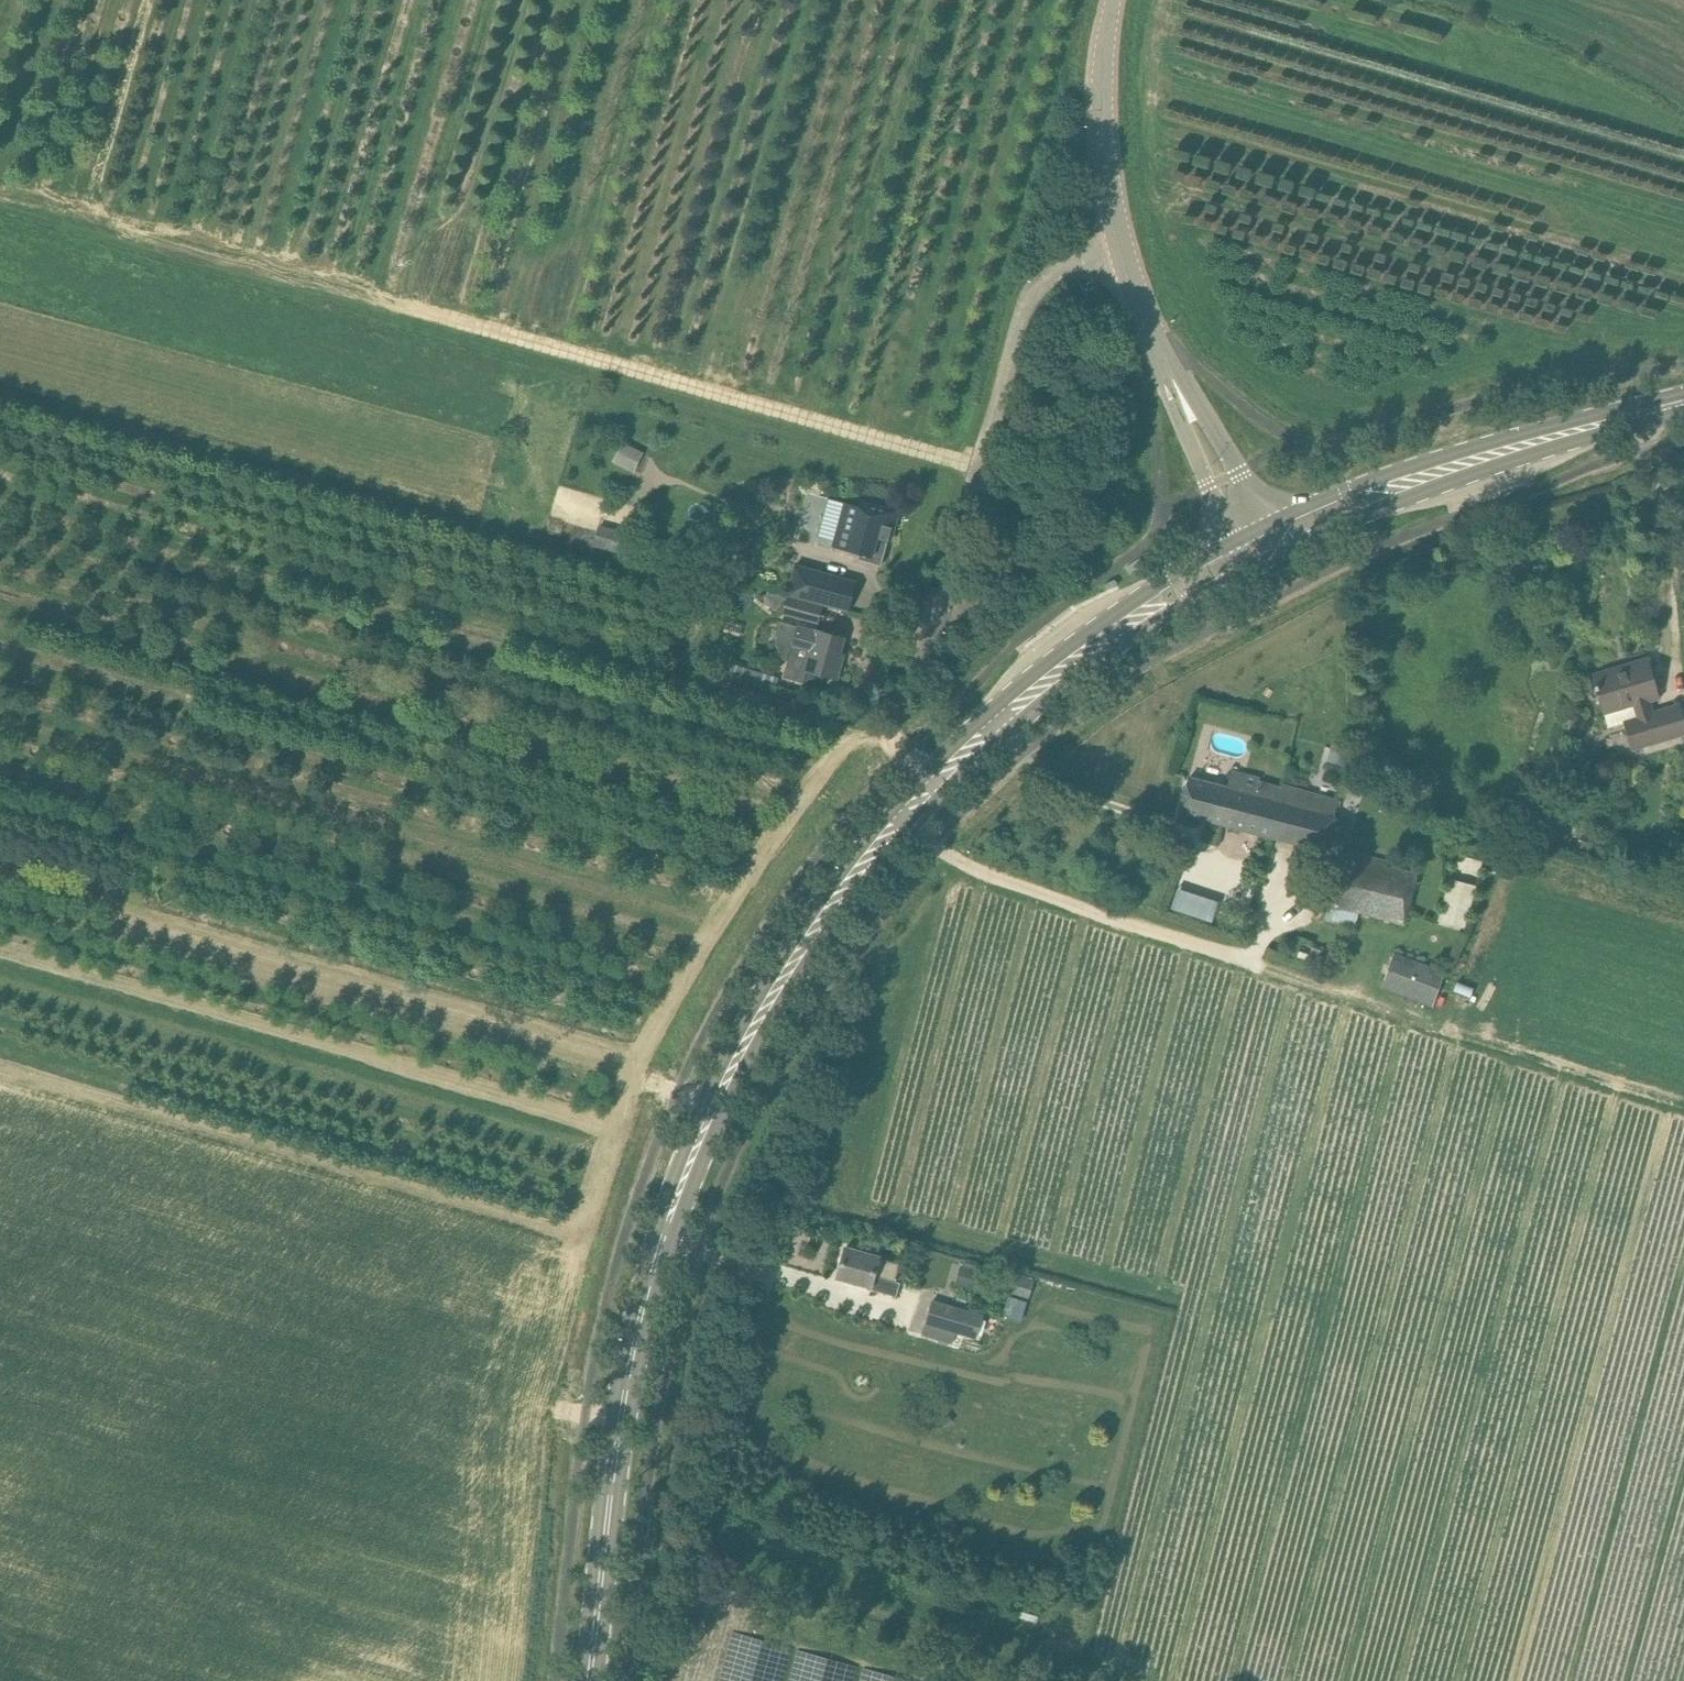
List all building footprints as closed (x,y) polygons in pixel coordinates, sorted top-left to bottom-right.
[(632,470),(641,450),(620,440),(611,461),(632,470)] [(860,504),(849,501),(837,543),(863,551),(861,557),(884,564),(900,509),(862,498),(860,504)] [(630,532),(600,524),(593,546),(624,555),(630,532)] [(790,595),(851,611),(859,580),(798,564),(790,595)] [(820,622),(824,605),(778,592),(777,595),(774,608),(774,609),(786,612),(785,614),(820,622)] [(768,593),(765,604),(774,608),(777,595),(768,593)] [(845,637),(823,631),(816,629),(816,631),(798,626),(791,655),(785,676),(804,681),(807,670),(837,679),(842,660),(838,659),(845,637)] [(1593,675),(1608,726),(1625,721),(1633,748),(1683,733),(1683,721),(1679,704),(1652,713),(1648,700),(1659,697),(1647,659),(1593,675)] [(1227,787),(1190,777),(1180,812),(1268,836),(1281,786),(1260,780),(1260,778),(1232,770),(1227,787)] [(1340,855),(1323,918),(1355,927),(1359,912),(1405,924),(1418,875),(1387,867),(1389,861),(1343,850),(1351,821),(1335,817),(1340,800),(1282,784),(1281,786),(1268,836),(1340,855)] [(1200,895),(1194,915),(1213,921),(1219,902),(1200,895)] [(1383,986),(1433,1004),(1445,971),(1395,953),(1383,986)] [(880,1257),(867,1253),(846,1247),(838,1276),(872,1285),(875,1275),(895,1280),(900,1264),(880,1258),(880,1257)] [(981,1270),(962,1264),(956,1284),(975,1289),(981,1270)] [(1034,1279),(1014,1274),(1009,1293),(1029,1298),(1034,1279)] [(998,1312),(1017,1318),(1024,1300),(1005,1293),(998,1312)] [(953,1345),(957,1330),(977,1336),(983,1315),(932,1300),(922,1335),(953,1345)] [(997,1484),(1002,1492),(1012,1486),(1008,1479),(997,1484)]
